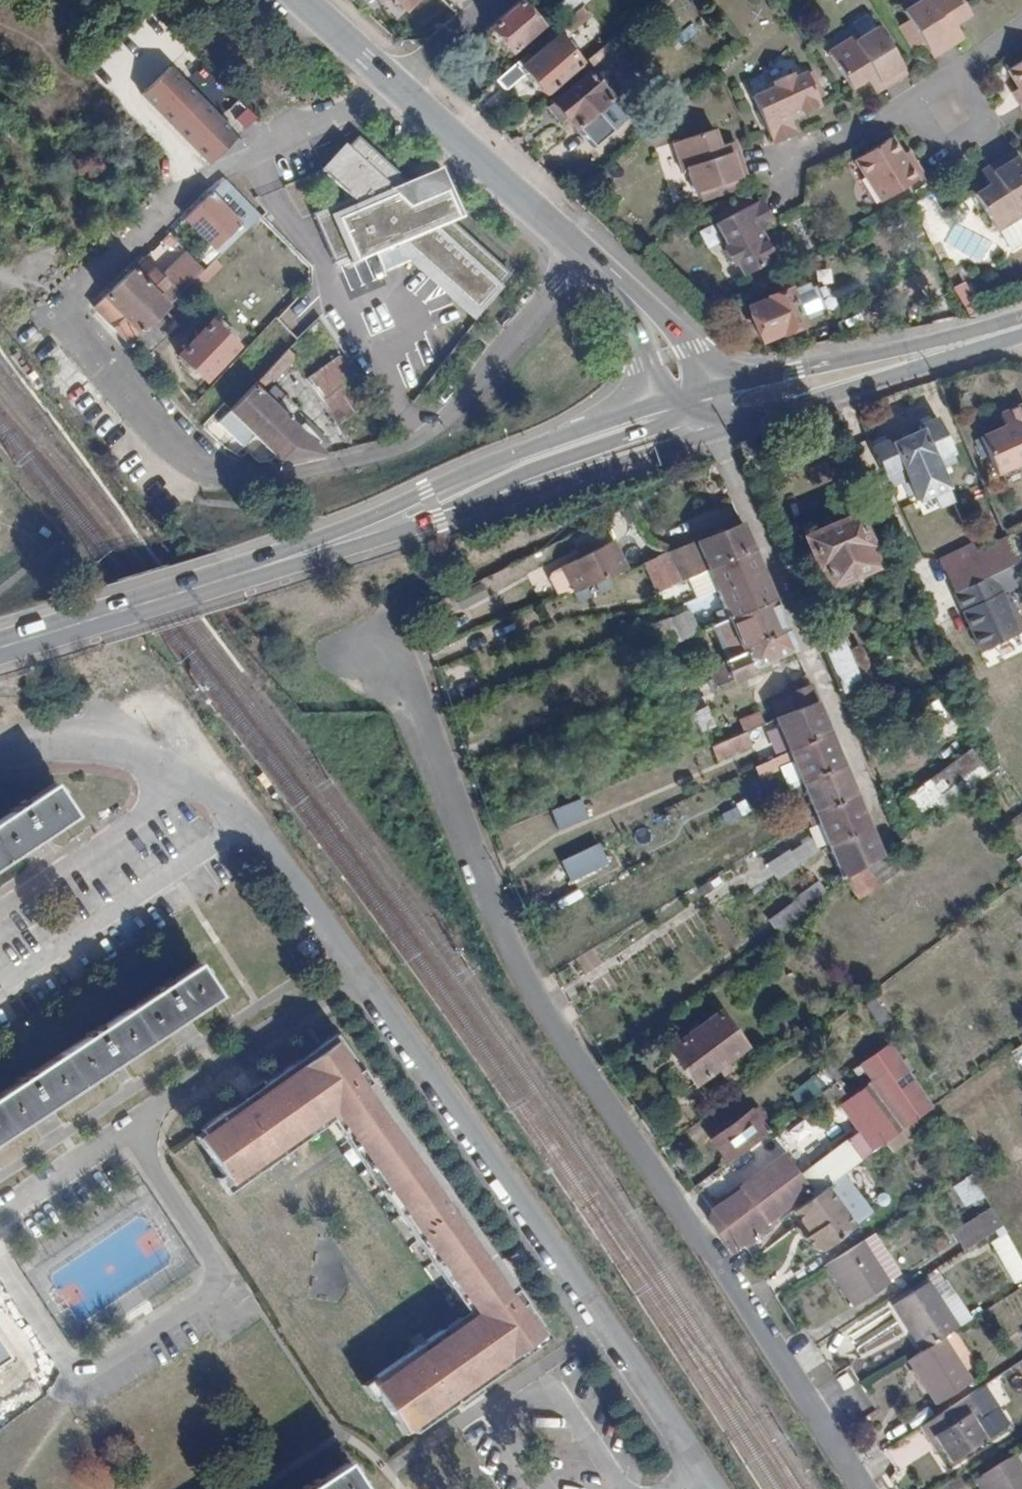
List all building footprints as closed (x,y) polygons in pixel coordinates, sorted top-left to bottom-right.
[(563,23),(564,22),(584,5),(589,0),(562,0),(551,10),(563,23)] [(902,12),(921,0),(909,0),(898,6),(902,12)] [(902,12),(924,48),(929,56),(954,41),(947,28),(954,23),(969,14),(960,0),(921,0),(902,12)] [(519,1),(487,27),(489,29),(487,31),(485,38),(492,46),(497,46),(501,44),(510,54),(541,27),(533,17),(537,13),(530,5),(526,8),(519,1)] [(584,5),(564,22),(574,32),(593,15),(584,5)] [(856,40),(876,27),(873,22),(853,35),(856,40)] [(962,36),(954,23),(947,28),(954,41),(962,36)] [(856,40),(853,35),(826,51),(849,88),(864,79),(873,74),(881,86),(902,73),(898,65),(876,27),(856,40)] [(527,74),(545,95),(581,64),(571,52),(575,48),(563,35),(558,39),(557,38),(522,67),(517,62),(497,80),(506,91),(527,74)] [(601,47),(608,55),(612,59),(626,47),(616,35),(601,47)] [(601,47),(581,64),(588,72),(608,55),(601,47)] [(1017,87),(1021,94),(1021,59),(1009,68),(1020,84),(1017,87)] [(167,68),(140,95),(208,164),(235,137),(223,125),(190,90),(167,68)] [(603,71),(593,79),(602,89),(611,81),(603,71)] [(611,100),(602,89),(593,79),(588,72),(552,102),(576,130),(611,100)] [(749,95),(768,144),(793,134),(786,118),(784,112),(793,108),(796,114),(816,106),(803,73),(792,78),(785,74),(774,79),(771,86),(749,95)] [(873,74),(864,79),(872,91),(881,86),(873,74)] [(1017,87),(1014,90),(1020,100),(1021,98),(1021,94),(1017,87)] [(786,118),(796,114),(793,108),(784,112),(786,118)] [(670,143),(679,173),(685,171),(692,193),(742,177),(734,151),(719,155),(716,147),(710,131),(670,143)] [(425,198),(357,136),(326,175),(351,197),(312,213),(333,263),(351,253),(355,259),(349,262),(351,264),(399,237),(478,312),(510,274),(452,222),(464,217),(464,215),(460,216),(447,188),(425,198)] [(907,162),(900,151),(897,153),(886,136),(851,159),(876,198),(920,171),(912,159),(907,162)] [(719,155),(734,151),(732,142),(716,147),(719,155)] [(905,148),(900,151),(907,162),(912,159),(905,148)] [(991,182),(975,193),(997,229),(1021,214),(1021,212),(1019,208),(1021,206),(1021,168),(1011,150),(991,164),(999,177),(991,182)] [(999,177),(991,164),(983,169),(991,182),(999,177)] [(685,171),(679,173),(686,195),(692,193),(685,171)] [(200,272),(214,259),(259,217),(223,180),(166,235),(189,261),(200,272)] [(928,196),(918,204),(929,218),(924,222),(934,236),(950,223),(928,196)] [(750,232),(756,228),(768,221),(756,198),(710,223),(721,244),(719,251),(725,261),(732,264),(737,275),(770,257),(760,236),(753,240),(750,232)] [(997,229),(1007,245),(1013,246),(1021,240),(1021,214),(997,229)] [(753,240),(760,236),(756,228),(750,232),(753,240)] [(197,275),(203,280),(204,281),(221,266),(214,259),(200,272),(197,275)] [(163,285),(174,297),(197,275),(200,272),(189,261),(163,285)] [(103,300),(135,334),(159,310),(174,297),(163,285),(151,272),(140,283),(129,271),(101,298),(103,300)] [(165,316),(203,280),(197,275),(174,297),(159,310),(165,316)] [(769,300),(749,307),(761,339),(782,331),(783,332),(804,324),(801,317),(815,311),(803,286),(789,292),(788,289),(768,297),(769,300)] [(88,311),(90,313),(121,347),(132,336),(135,334),(103,300),(101,298),(88,311)] [(159,310),(135,334),(132,336),(147,354),(175,328),(165,316),(159,310)] [(233,347),(207,323),(176,355),(202,380),(233,347)] [(362,387),(330,341),(295,365),(327,410),(362,387)] [(285,349),(227,410),(253,434),(281,460),(323,452),(318,447),(326,438),(303,416),(294,424),(287,416),(295,408),(273,387),(264,396),(258,390),(272,380),(294,358),(285,349)] [(996,476),(1021,465),(1021,407),(1001,416),(1006,427),(980,438),(996,476)] [(241,446),(253,434),(227,410),(215,422),(241,446)] [(931,456),(934,462),(951,454),(948,448),(951,446),(937,417),(917,427),(919,430),(892,443),(890,440),(871,448),(884,477),(902,469),(931,456)] [(946,489),(934,462),(931,456),(902,469),(918,502),(946,489)] [(854,517),(806,538),(818,565),(820,565),(827,582),(831,584),(870,569),(872,562),(866,548),(866,543),(854,517)] [(752,552),(743,528),(739,529),(737,525),(734,523),(726,527),(725,531),(727,534),(715,539),(712,535),(708,534),(700,537),(699,540),(700,544),(667,557),(665,555),(642,564),(654,596),(660,593),(657,586),(662,584),(666,590),(707,572),(752,552)] [(1006,538),(968,558),(979,582),(982,580),(1008,568),(1017,563),(1006,538)] [(545,572),(556,599),(570,593),(624,572),(611,540),(589,549),(587,542),(575,547),(578,554),(558,561),(559,563),(547,567),(545,572)] [(752,552),(707,572),(715,591),(761,572),(752,552)] [(968,558),(956,564),(968,587),(979,582),(968,558)] [(968,587),(956,564),(943,570),(954,594),(968,587)] [(1014,581),(1008,568),(982,580),(988,593),(1014,581)] [(717,626),(773,602),(761,572),(715,591),(723,611),(713,614),(717,626)] [(449,596),(455,608),(479,596),(473,584),(449,596)] [(1021,597),(1012,601),(1006,590),(962,613),(978,651),(1021,631),(1021,599),(1021,597)] [(705,596),(713,614),(723,611),(715,591),(705,596)] [(785,632),(773,602),(717,626),(731,660),(742,655),(741,652),(785,632)] [(678,615),(667,620),(677,643),(697,635),(688,616),(683,615),(678,615)] [(677,643),(667,620),(639,632),(650,655),(677,643)] [(832,629),(817,635),(841,694),(845,702),(851,698),(848,691),(862,684),(856,671),(863,668),(866,662),(861,648),(857,647),(848,650),(839,632),(832,629)] [(742,655),(731,660),(706,671),(714,689),(755,673),(753,669),(793,651),(785,632),(741,652),(742,655)] [(797,711),(815,704),(808,687),(789,695),(797,711)] [(797,711),(789,695),(770,703),(777,719),(797,711)] [(787,753),(827,734),(815,704),(797,711),(777,719),(764,725),(742,734),(725,740),(719,743),(710,747),(715,759),(770,737),(768,733),(777,730),(787,753)] [(714,729),(706,710),(691,716),(698,735),(714,729)] [(472,714),(461,717),(466,733),(477,729),(472,714)] [(737,723),(742,734),(764,725),(759,715),(737,723)] [(722,729),(725,740),(742,734),(737,723),(722,729)] [(787,753),(801,786),(840,765),(827,734),(787,753)] [(762,765),(773,759),(770,751),(758,757),(758,759),(753,762),(755,768),(762,765)] [(902,802),(919,825),(970,786),(986,774),(966,751),(902,802)] [(762,765),(755,768),(758,775),(765,771),(762,765)] [(840,765),(801,786),(786,794),(776,800),(778,805),(804,793),(815,818),(853,796),(840,765)] [(773,793),(776,800),(786,794),(783,788),(773,793)] [(0,825),(0,871),(74,821),(53,790),(0,825)] [(865,826),(853,796),(815,818),(828,850),(865,826)] [(555,831),(582,820),(575,800),(547,811),(555,831)] [(789,833),(802,826),(797,820),(785,826),(786,828),(781,830),(784,836),(789,833)] [(865,826),(828,850),(840,877),(843,885),(865,868),(878,858),(865,826)] [(777,884),(819,857),(810,844),(789,857),(787,854),(766,867),(777,884)] [(585,848),(558,862),(568,882),(596,867),(585,848)] [(1009,867),(1021,884),(1021,883),(1021,857),(1009,867)] [(880,887),(865,868),(843,885),(832,893),(826,898),(840,916),(880,887)] [(843,885),(840,877),(828,886),(832,893),(843,885)] [(820,904),(826,898),(817,885),(796,900),(807,914),(820,904)] [(791,903),(791,906),(801,918),(807,914),(796,900),(791,903)] [(778,935),(801,918),(791,906),(771,923),(778,935)] [(199,967),(0,1098),(0,1143),(220,997),(199,967)] [(876,1002),(866,1008),(878,1026),(888,1020),(876,1002)] [(744,1052),(715,1012),(663,1051),(692,1090),(744,1052)] [(222,1112),(188,1139),(199,1153),(193,1158),(221,1193),(226,1188),(230,1193),(294,1143),(290,1138),(321,1112),(378,1185),(372,1189),(380,1200),(386,1195),(408,1224),(403,1228),(411,1239),(417,1234),(473,1307),(444,1330),(440,1325),(376,1375),(380,1380),(374,1384),(402,1419),(408,1415),(419,1429),(450,1404),(447,1400),(458,1391),(456,1389),(463,1384),(465,1386),(479,1382),(542,1333),(537,1326),(544,1320),(512,1280),(508,1284),(503,1278),(508,1274),(454,1206),(455,1199),(454,1193),(452,1187),(450,1182),(448,1177),(444,1173),(443,1171),(440,1168),(435,1164),(431,1162),(427,1160),(423,1158),(416,1157),(363,1088),(359,1091),(354,1085),(358,1082),(321,1035),(251,1090),(244,1103),(246,1105),(239,1110),(237,1108),(226,1117),(222,1112)] [(826,1186),(931,1108),(890,1044),(851,1072),(862,1089),(841,1106),(859,1132),(812,1167),(826,1186)] [(791,1096),(801,1110),(842,1079),(832,1066),(791,1096)] [(750,1112),(759,1124),(765,1119),(756,1108),(750,1112)] [(713,1140),(729,1162),(767,1135),(759,1124),(750,1112),(713,1140)] [(798,1121),(783,1134),(795,1148),(810,1136),(798,1121)] [(755,1239),(772,1227),(768,1222),(810,1191),(799,1177),(783,1156),(741,1187),(742,1189),(717,1206),(712,1212),(711,1218),(711,1223),(713,1226),(731,1253),(743,1244),(745,1247),(755,1239)] [(826,1186),(812,1167),(799,1177),(810,1191),(813,1196),(826,1186)] [(949,1188),(963,1209),(982,1197),(968,1175),(949,1188)] [(854,1229),(826,1186),(813,1196),(794,1211),(810,1234),(804,1239),(812,1250),(823,1250),(854,1229)] [(964,1252),(1000,1229),(989,1213),(954,1235),(964,1252)] [(864,1245),(828,1269),(855,1310),(891,1287),(864,1245)] [(944,1338),(958,1329),(930,1286),(893,1309),(921,1354),(944,1338)] [(544,1320),(537,1326),(542,1333),(549,1327),(544,1320)] [(972,1382),(944,1338),(921,1354),(908,1362),(936,1405),(972,1382)] [(14,1361),(0,1339),(0,1370),(14,1361)] [(987,1422),(971,1396),(920,1429),(928,1443),(934,1439),(942,1451),(951,1465),(986,1442),(978,1429),(987,1422)] [(934,1439),(928,1443),(936,1455),(942,1451),(934,1439)] [(1012,1455),(976,1478),(983,1488),(1021,1488),(1021,1471),(1012,1455)] [(314,1488),(364,1488),(348,1466),(314,1488)]
